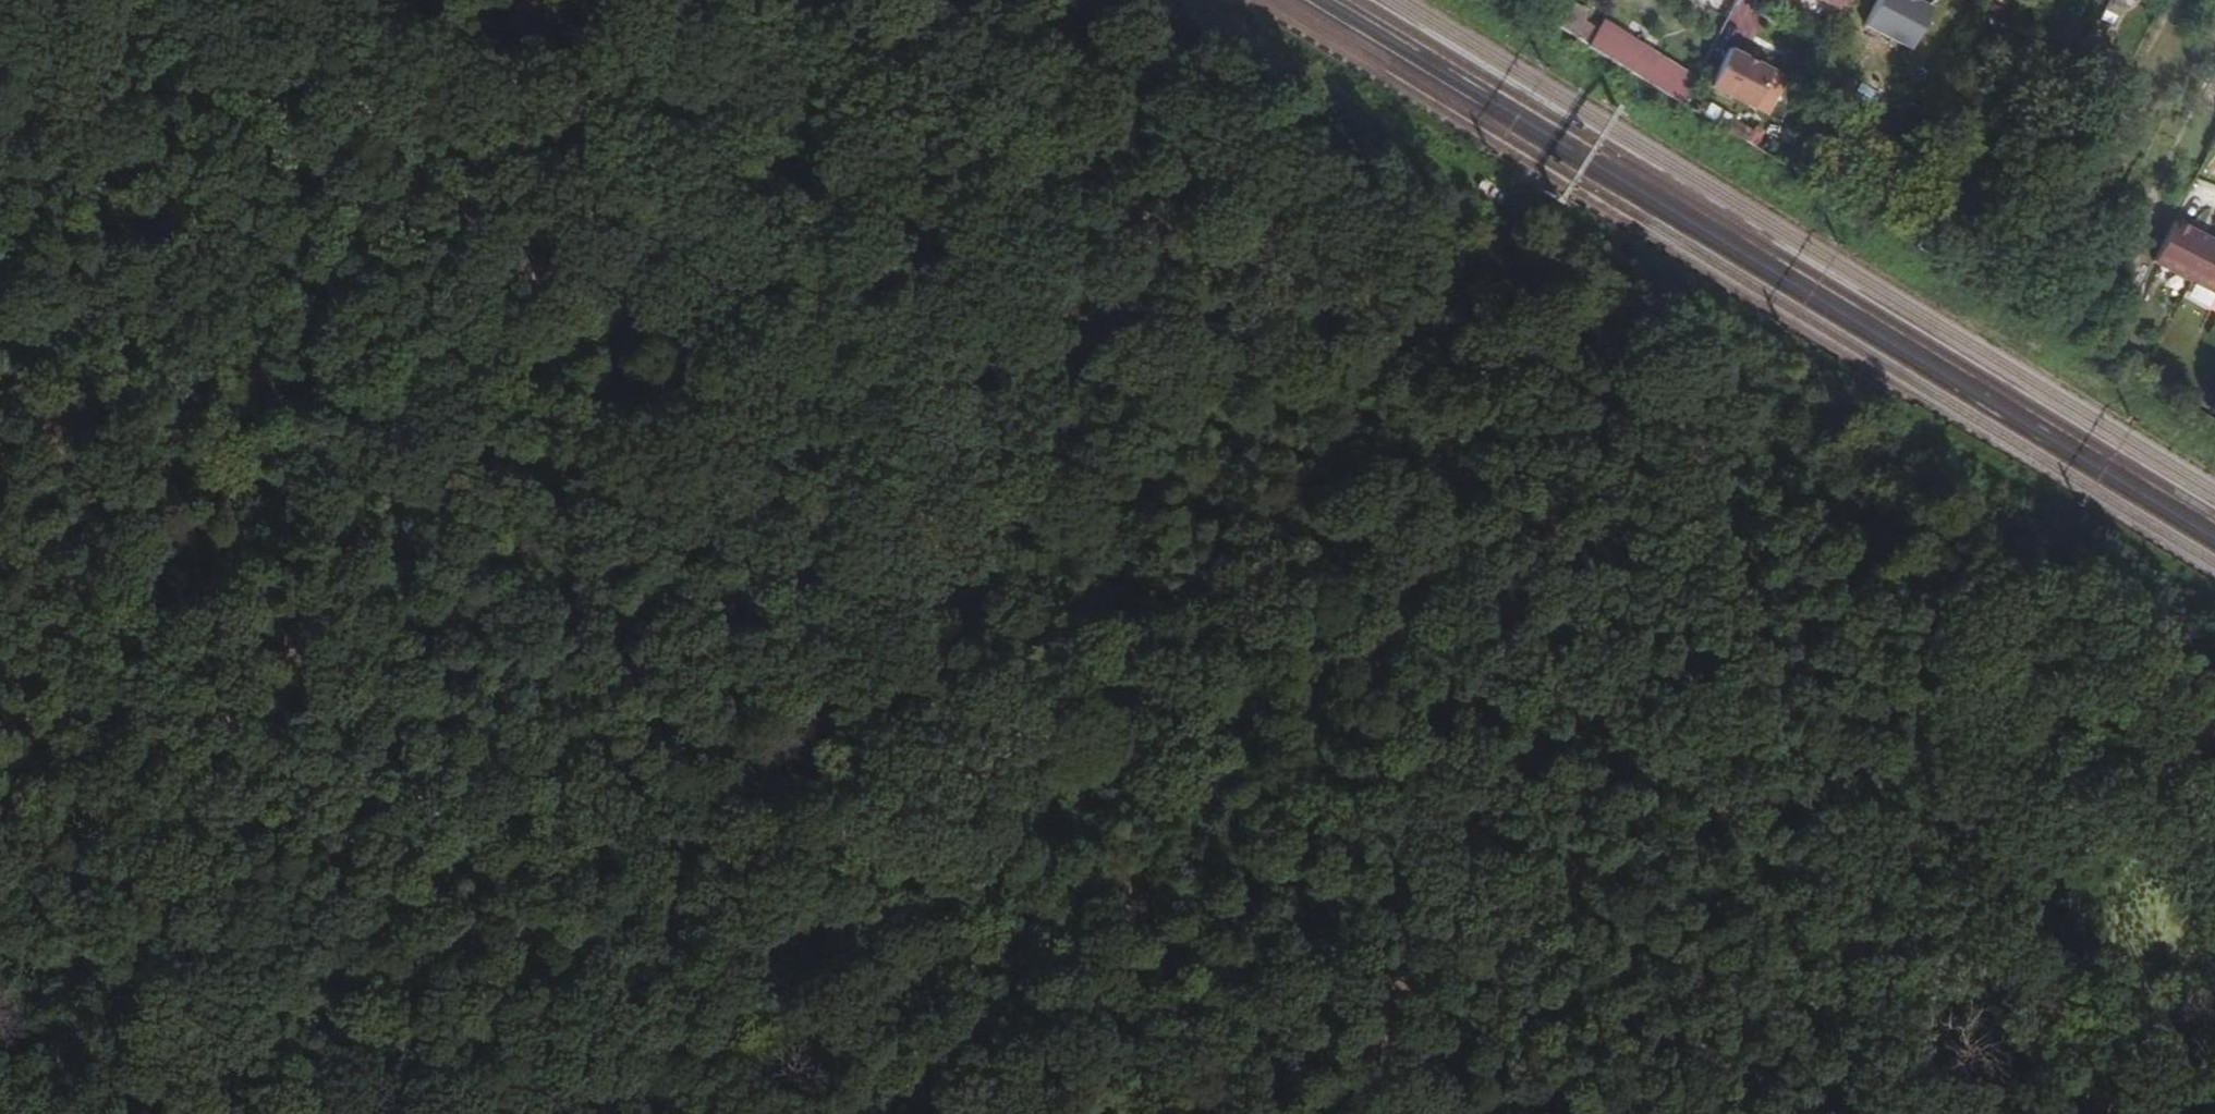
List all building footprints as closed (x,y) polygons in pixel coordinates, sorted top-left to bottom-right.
[(1541,18),(1549,2),(1545,0),(1533,0),(1528,10),(1541,18)] [(1588,47),(1596,33),(1598,28),(1584,19),(1588,13),(1568,2),(1564,8),(1551,0),(1550,0),(1549,2),(1541,18),(1588,47)] [(1908,50),(1930,9),(1913,0),(1875,0),(1862,26),(1908,50)] [(2104,8),(2115,15),(2122,0),(2108,0),(2104,8)] [(1596,33),(1588,47),(1681,102),(1689,89),(1656,69),(1650,79),(1636,70),(1641,60),(1596,33)] [(1770,71),(1727,48),(1708,85),(1751,108),(1770,71)] [(1656,69),(1641,60),(1636,70),(1650,79),(1656,69)] [(1702,99),(1695,109),(1752,144),(1758,133),(1702,99)] [(1812,167),(1803,162),(1797,171),(1807,177),(1812,167)] [(2214,295),(2214,246),(2172,223),(2151,262),(2214,295)] [(2208,309),(2214,296),(2194,286),(2187,299),(2208,309)]
